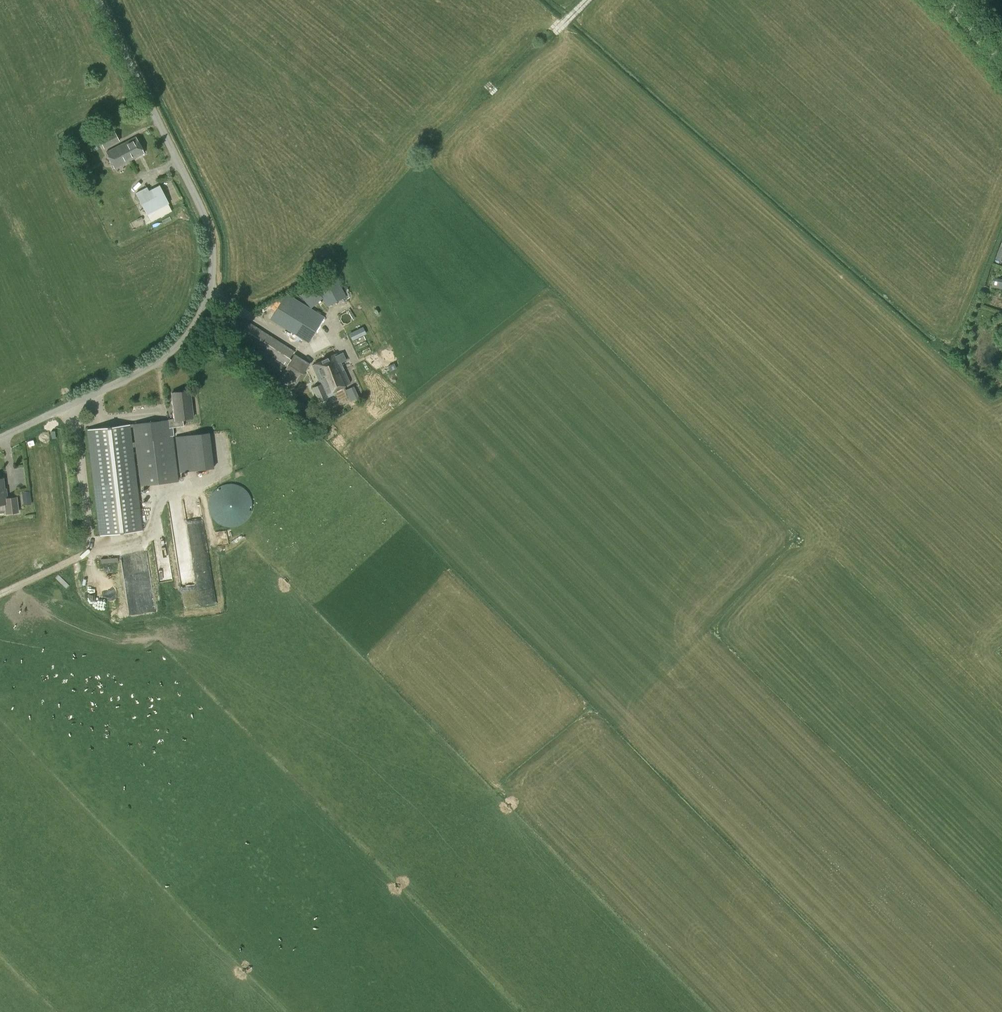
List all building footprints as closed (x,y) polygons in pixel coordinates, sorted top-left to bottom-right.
[(104,148),(119,141),(114,130),(98,138),(104,148)] [(112,168),(142,153),(134,138),(104,152),(112,168)] [(167,204),(158,186),(147,191),(145,187),(135,193),(145,214),(167,204)] [(327,306),(346,296),(332,271),(314,281),(327,306)] [(993,277),(991,286),(1001,288),(1001,279),(993,277)] [(308,342),(324,317),(285,293),(269,319),(308,342)] [(292,389),(309,363),(294,354),(295,351),(248,321),(242,318),(232,332),(258,349),(251,359),(273,373),(271,376),(276,379),(277,377),(278,378),(277,380),(292,389)] [(318,401),(326,397),(325,394),(349,382),(340,362),(345,360),(342,353),(312,366),(320,384),(312,387),(318,401)] [(174,420),(182,419),(192,417),(189,391),(171,393),(174,419),(174,420)] [(290,405),(297,395),(290,391),(284,401),(290,405)] [(355,392),(347,396),(350,402),(358,398),(355,392)] [(304,412),(312,407),(305,396),(297,402),(304,412)] [(173,435),(172,427),(183,426),(182,419),(174,420),(174,419),(87,430),(100,535),(142,530),(132,447),(135,446),(140,486),(178,481),(172,435),(173,435)] [(179,472),(213,468),(208,433),(175,437),(179,472)] [(2,479),(0,479),(0,504),(4,503),(5,514),(18,512),(17,496),(4,498),(2,479)] [(229,526),(233,526),(236,525),(240,524),(243,522),(246,520),(248,517),(250,513),(251,510),(251,506),(251,503),(251,499),(249,496),(247,493),(245,490),(242,487),(239,486),(236,484),(232,484),(229,483),(225,484),(222,485),(218,487),(216,489),(213,491),(211,495),(210,498),(209,501),(208,505),(209,509),(210,512),(211,515),(213,518),(216,521),(219,523),(222,525),(225,526),(229,526)] [(31,490),(24,491),(26,503),(33,502),(31,490)]
